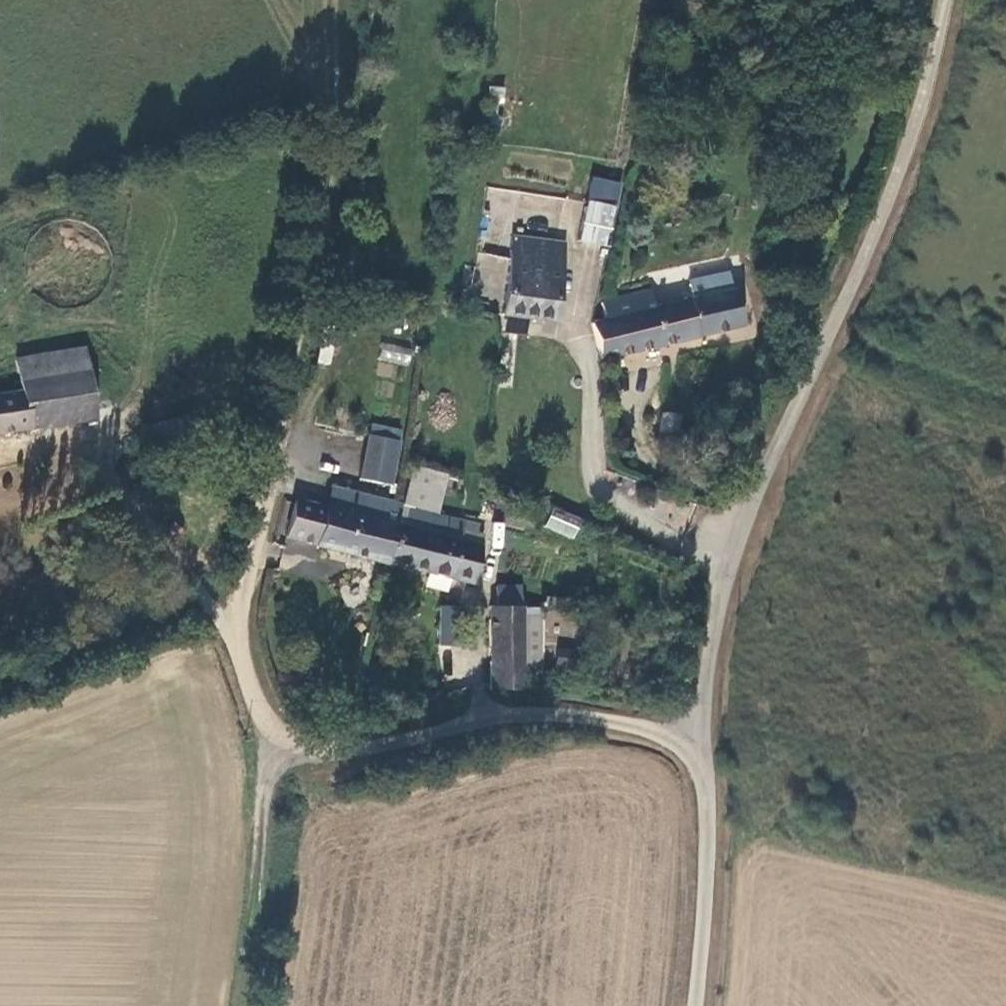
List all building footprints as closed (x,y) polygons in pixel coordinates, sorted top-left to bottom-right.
[(615,206),(584,200),(576,241),(607,247),(615,206)] [(552,317),(563,242),(511,233),(501,309),(552,317)] [(729,283),(724,264),(696,272),(701,291),(729,283)] [(701,291),(650,306),(644,287),(597,300),(603,321),(593,323),(605,363),(741,323),(729,283),(701,291)] [(505,331),(525,333),(527,319),(507,317),(505,331)] [(381,341),(377,358),(408,366),(412,349),(381,341)] [(91,381),(85,347),(15,358),(21,391),(0,395),(0,438),(97,421),(97,419),(91,381)] [(97,419),(114,416),(109,379),(91,381),(97,419)] [(681,435),(697,437),(700,414),(684,412),(681,435)] [(192,415),(141,427),(150,461),(200,448),(192,415)] [(394,442),(366,436),(357,478),(386,485),(394,442)] [(408,500),(333,483),(330,505),(402,520),(406,520),(408,500)] [(395,559),(402,520),(330,505),(300,499),(292,536),(395,559)] [(402,520),(395,559),(479,581),(488,546),(486,545),(488,534),(481,532),(482,525),(408,505),(406,520),(402,520)] [(577,523),(550,510),(544,524),(571,537),(577,523)] [(497,606),(523,607),(523,589),(499,588),(497,606)] [(441,606),(439,644),(462,645),(464,607),(441,606)] [(497,606),(492,606),(492,690),(524,691),(524,676),(524,633),(524,623),(524,608),(523,607),(497,606)] [(543,623),(524,623),(524,633),(524,676),(541,677),(543,623)] [(578,657),(559,653),(556,667),(575,671),(578,657)]
